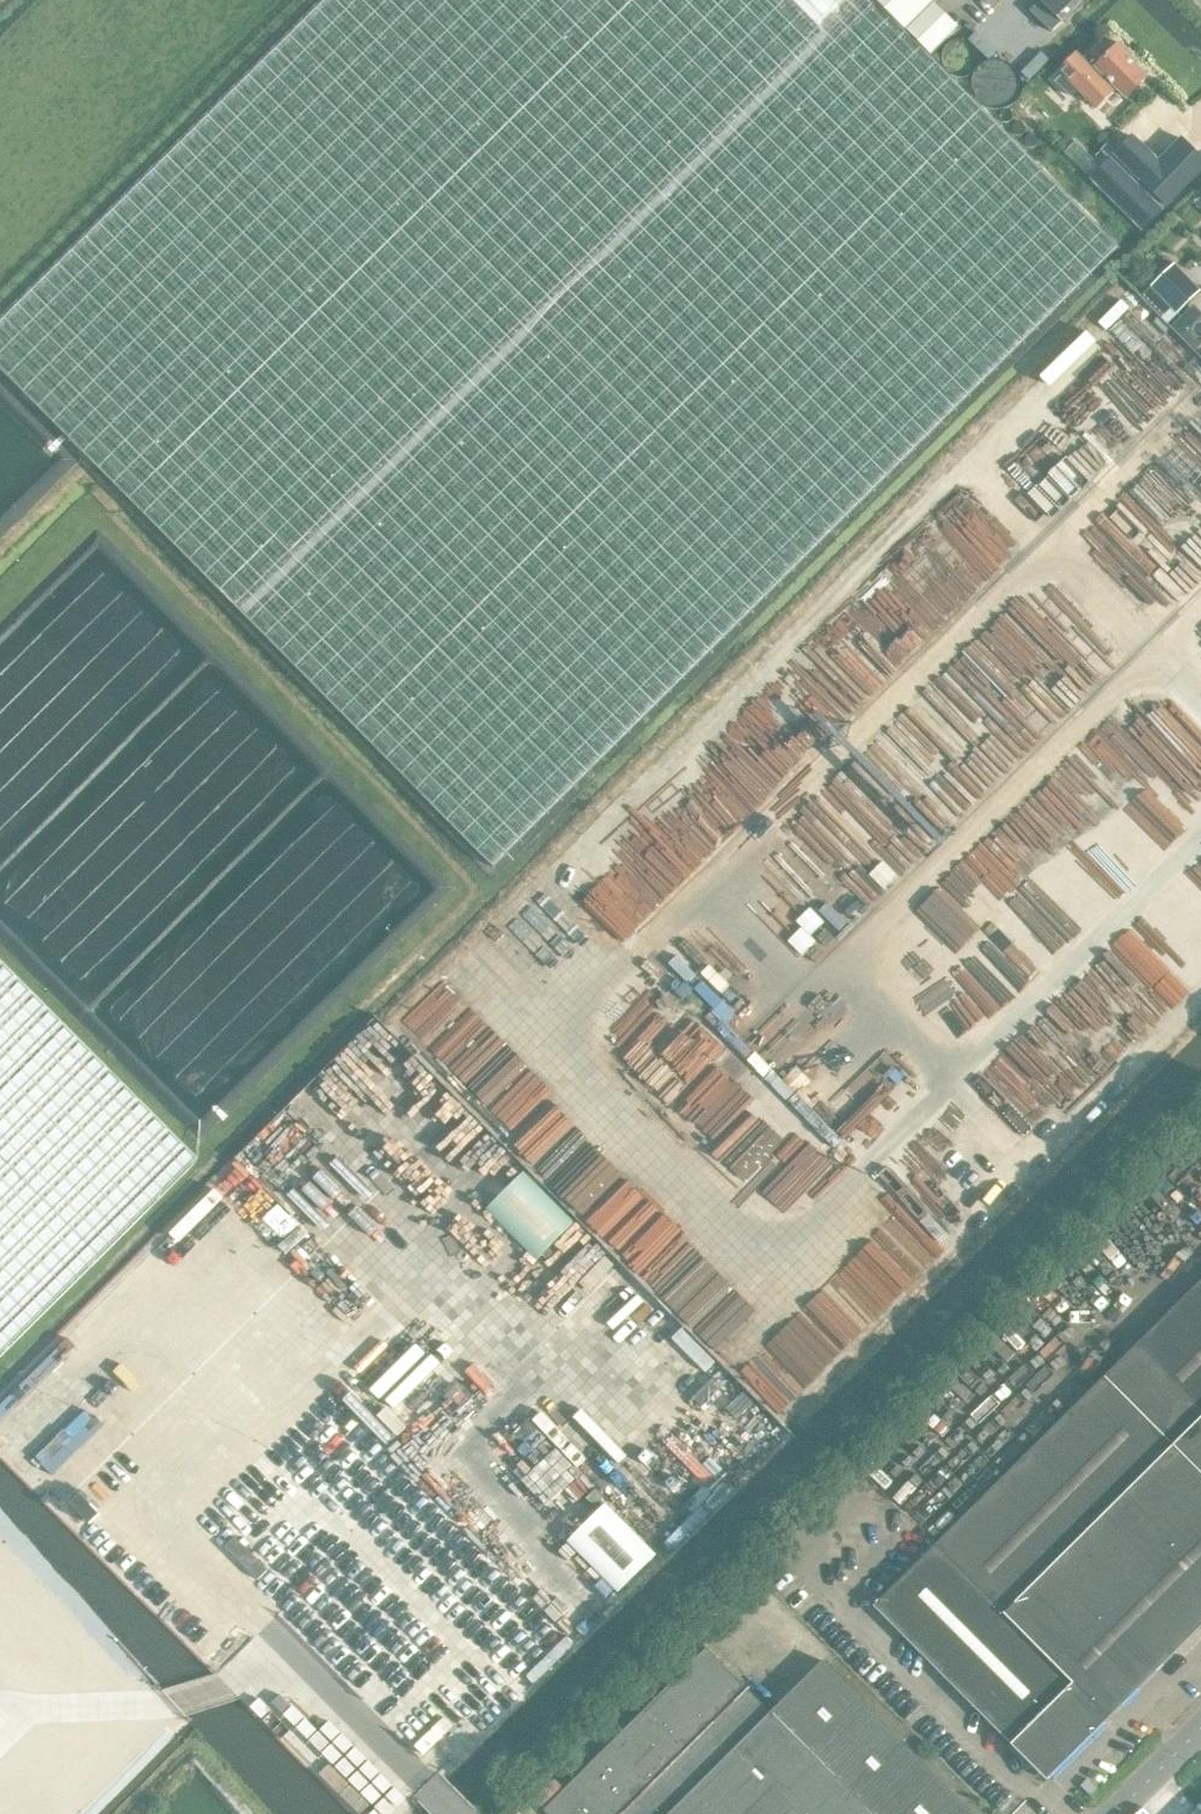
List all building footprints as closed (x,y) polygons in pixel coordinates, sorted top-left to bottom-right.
[(0,326),(0,368),(494,867),(1120,247),(879,4),(847,36),(811,0),(329,0),(0,326)] [(847,36),(879,4),(875,0),(811,0),(847,36)] [(937,0),(876,0),(906,30),(937,0)] [(1040,1),(1030,11),(1051,32),(1061,21),(1062,22),(1065,19),(1068,19),(1072,15),(1072,11),(1084,0),(1040,0),(1040,1)] [(907,31),(931,55),(959,27),(935,3),(907,31)] [(1063,74),(1056,82),(1069,95),(1077,88),(1097,107),(1117,87),(1127,98),(1148,77),(1129,58),(1133,55),(1120,43),(1110,53),(1101,43),(1089,55),(1089,56),(1084,61),(1077,54),(1060,71),(1063,74)] [(1152,216),(1164,203),(1167,206),(1200,172),(1200,157),(1182,139),(1159,163),(1132,136),(1115,154),(1107,161),(1091,178),(1130,216),(1140,205),(1152,216)] [(1178,313),(1200,291),(1174,264),(1151,286),(1178,313)] [(196,1158),(0,962),(0,1353),(196,1158)] [(874,1606),(1013,1745),(1010,1747),(1019,1756),(1023,1765),(1030,1762),(1034,1758),(1052,1776),(1200,1628),(1200,1280),(874,1606)] [(81,1496),(71,1506),(91,1527),(102,1517),(81,1496)] [(655,1556),(605,1506),(567,1543),(618,1594),(655,1556)] [(547,1813),(975,1813),(823,1660),(771,1712),(707,1647),(543,1810),(547,1813)]
